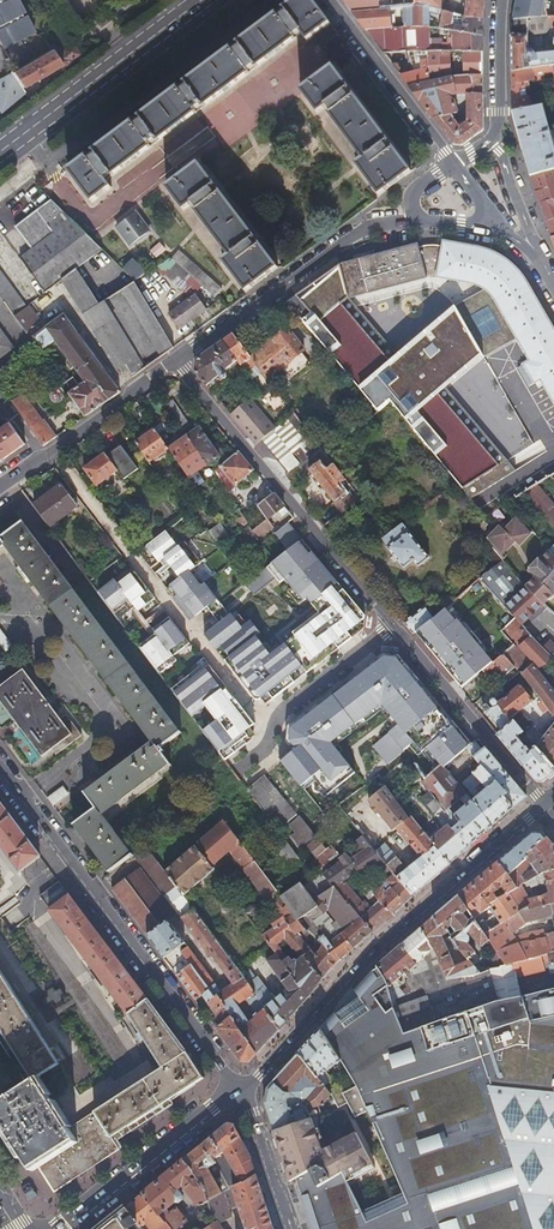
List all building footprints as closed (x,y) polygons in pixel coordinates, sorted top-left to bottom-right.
[(30,29),(16,0),(0,0),(0,44),(30,29)] [(80,185),(93,202),(112,187),(107,180),(229,87),(301,34),(307,41),(331,23),(313,0),(297,0),(180,86),(68,169),(80,185)] [(454,52),(482,53),(482,52),(482,36),(438,30),(441,12),(450,13),(451,6),(442,5),(442,0),(379,0),(379,10),(387,9),(404,9),(424,8),(428,9),(427,29),(405,29),(397,29),(388,29),(365,28),(383,52),(405,52),(437,52),(436,44),(428,45),(428,36),(440,35),(453,35),(454,52)] [(450,13),(466,17),(467,0),(442,0),(442,5),(451,6),(450,13)] [(466,17),(483,19),(484,0),(467,0),(466,17)] [(513,18),(553,16),(553,12),(550,4),(550,0),(516,0),(513,18)] [(424,8),(404,9),(405,29),(427,29),(428,9),(424,8)] [(388,29),(387,9),(379,10),(351,11),(365,28),(388,29)] [(404,9),(387,9),(388,29),(397,29),(405,29),(404,9)] [(441,12),(438,30),(482,36),(483,19),(466,17),(450,13),(441,12)] [(513,71),(525,69),(531,69),(544,67),(553,66),(553,57),(529,58),(528,34),(546,33),(550,27),(553,27),(553,16),(513,19),(513,71)] [(453,35),(440,35),(428,36),(428,45),(436,44),(437,52),(454,52),(453,35)] [(28,88),(62,65),(52,51),(47,44),(8,70),(24,92),(27,94),(31,91),(28,88)] [(62,65),(65,69),(73,64),(71,59),(79,53),(72,44),(63,50),(57,48),(52,51),(62,65)] [(437,52),(405,52),(405,60),(419,60),(426,58),(427,64),(412,66),(413,72),(401,75),(410,87),(447,79),(482,75),(482,53),(454,52),(437,52)] [(300,89),(309,101),(317,113),(324,108),(362,159),(355,164),(379,195),(411,171),(332,65),(300,89)] [(546,82),(544,67),(531,69),(532,84),(546,82)] [(513,71),(513,109),(530,107),(528,95),(526,96),(524,81),(526,80),(525,69),(513,71)] [(8,70),(0,77),(0,109),(1,110),(24,92),(8,70)] [(447,79),(410,87),(453,145),(461,145),(483,129),(482,75),(447,79)] [(531,176),(553,170),(553,155),(543,104),(530,107),(513,109),(531,176)] [(166,187),(175,198),(184,210),(192,204),(229,254),(222,260),(246,291),(278,268),(199,162),(166,187)] [(531,176),(546,224),(553,222),(553,170),(531,176)] [(17,228),(33,248),(71,219),(54,198),(17,228)] [(117,227),(124,236),(131,245),(149,231),(135,213),(117,227)] [(46,292),(62,280),(77,268),(89,259),(101,250),(71,219),(33,248),(21,258),(46,292)] [(443,242),(442,250),(438,249),(436,248),(433,248),(420,250),(426,276),(438,277),(438,278),(452,280),(471,282),(476,284),(482,287),(485,289),(490,293),(491,295),(495,302),(517,339),(530,360),(523,364),(534,383),(540,379),(553,403),(553,330),(529,287),(522,275),(518,270),(511,262),(508,259),(505,256),(502,255),(498,253),(489,249),(481,246),(443,242)] [(427,278),(426,276),(420,250),(419,243),(339,261),(346,296),(427,278)] [(213,296),(217,292),(220,288),(177,251),(171,258),(176,262),(190,275),(213,296)] [(133,281),(140,277),(146,273),(132,260),(122,270),(133,281)] [(346,296),(339,261),(295,296),(307,312),(303,315),(299,318),(379,410),(389,399),(470,498),(516,470),(507,460),(445,386),(486,356),(517,339),(495,302),(491,295),(490,293),(485,289),(453,306),(396,353),(346,296)] [(178,287),(190,275),(176,262),(165,275),(178,287)] [(62,280),(119,372),(125,368),(132,377),(173,347),(133,281),(100,304),(77,268),(62,280)] [(14,315),(26,307),(10,287),(0,274),(0,296),(14,315)] [(397,302),(424,299),(423,289),(396,291),(397,302)] [(168,314),(174,321),(179,328),(205,308),(195,294),(168,314)] [(299,318),(303,315),(307,312),(295,296),(287,302),(299,318)] [(379,319),(385,318),(383,304),(376,305),(379,319)] [(32,327),(21,311),(14,315),(26,331),(32,327)] [(56,341),(86,382),(94,376),(110,399),(120,391),(111,378),(66,315),(35,337),(44,350),(56,341)] [(294,372),(295,373),(296,375),(310,363),(302,353),(306,350),(289,328),(251,357),(268,379),(283,368),(289,376),(294,372)] [(13,347),(0,329),(0,356),(13,347)] [(240,365),(251,357),(237,339),(233,334),(222,342),(237,361),(240,365)] [(224,371),(237,361),(222,342),(197,359),(194,370),(206,385),(219,375),(223,380),(228,376),(224,371)] [(66,396),(69,394),(85,417),(110,399),(94,376),(86,382),(79,387),(73,377),(59,387),(66,396)] [(174,387),(161,396),(166,403),(179,394),(174,387)] [(276,389),(270,394),(265,398),(275,411),(286,402),(276,389)] [(57,437),(50,428),(44,419),(42,421),(23,395),(12,403),(44,446),(57,437)] [(255,445),(265,437),(275,429),(252,399),(231,416),(255,445)] [(181,435),(186,432),(173,413),(168,416),(181,435)] [(24,444),(10,424),(0,431),(0,461),(24,444)] [(188,435),(199,450),(208,463),(213,459),(219,455),(199,428),(188,435)] [(169,448),(162,439),(156,430),(136,444),(149,463),(169,448)] [(308,431),(300,437),(293,443),(301,453),(295,458),(300,464),(321,447),(308,431)] [(199,450),(188,435),(169,448),(180,464),(199,450)] [(300,464),(286,474),(298,489),(311,480),(306,474),(309,472),(329,457),(321,447),(300,464)] [(104,452),(82,468),(95,486),(115,471),(123,482),(138,472),(121,449),(108,458),(104,452)] [(208,463),(199,450),(180,464),(189,477),(197,471),(208,463)] [(238,451),(228,459),(218,467),(233,486),(253,469),(238,451)] [(345,491),(348,488),(352,485),(329,457),(309,472),(346,517),(357,508),(345,491)] [(196,487),(204,481),(197,471),(189,477),(196,487)] [(60,485),(30,506),(47,529),(49,531),(56,526),(54,523),(76,507),(60,485)] [(536,485),(524,493),(553,526),(553,507),(553,506),(536,485)] [(273,494),(266,500),(258,506),(268,519),(284,507),(273,494)] [(501,525),(487,540),(501,557),(516,540),(520,544),(533,529),(520,513),(505,529),(501,525)] [(268,519),(254,530),(259,536),(273,526),(268,519)] [(220,523),(208,532),(219,547),(224,543),(231,538),(220,523)] [(390,548),(398,558),(406,568),(416,560),(422,567),(432,558),(404,523),(385,538),(392,546),(390,548)] [(51,567),(55,563),(46,551),(42,554),(19,524),(0,539),(0,551),(6,547),(85,650),(154,743),(87,795),(97,809),(75,826),(110,872),(131,854),(100,814),(169,763),(159,749),(179,733),(51,567)] [(302,528),(292,535),(283,543),(296,559),(315,544),(302,528)] [(236,559),(224,543),(219,547),(230,563),(236,559)] [(527,588),(543,608),(553,598),(553,599),(553,553),(550,548),(543,558),(541,556),(528,570),(536,577),(527,588)] [(532,617),(543,608),(527,588),(504,561),(481,579),(505,608),(515,619),(521,627),(532,617)] [(493,618),(505,608),(481,579),(435,615),(414,632),(446,668),(498,624),(493,618)] [(412,634),(414,632),(435,615),(425,604),(403,623),(412,634)] [(515,619),(505,608),(493,618),(498,624),(446,668),(462,686),(483,669),(505,651),(513,644),(502,630),(504,628),(515,619)] [(532,617),(521,627),(531,638),(543,649),(550,642),(553,646),(553,617),(543,608),(532,617)] [(543,649),(531,638),(521,627),(515,619),(504,628),(539,668),(545,663),(553,673),(553,660),(543,649)] [(504,628),(502,630),(513,644),(536,671),(537,670),(553,689),(553,673),(545,663),(539,668),(504,628)] [(543,649),(553,660),(553,646),(550,642),(543,649)] [(553,712),(553,689),(537,670),(536,671),(513,644),(505,651),(518,666),(553,712)] [(483,669),(488,675),(492,679),(493,678),(499,684),(481,700),(483,703),(479,707),(485,713),(486,712),(501,730),(500,731),(499,730),(496,733),(516,758),(534,780),(542,782),(553,771),(553,727),(532,753),(520,739),(525,734),(535,721),(526,711),(536,699),(530,692),(523,684),(510,694),(497,676),(508,667),(512,671),(518,666),(505,651),(483,669)] [(403,679),(401,677),(399,674),(404,670),(400,665),(394,669),(390,663),(368,680),(380,695),(386,689),(388,691),(403,679)] [(553,727),(553,712),(518,666),(512,671),(508,667),(497,676),(510,694),(523,684),(530,692),(536,699),(526,711),(535,721),(525,734),(520,739),(532,753),(553,727)] [(40,694),(22,670),(0,686),(0,702),(5,708),(41,757),(54,748),(58,753),(81,736),(65,714),(59,718),(40,694)] [(421,676),(419,673),(417,671),(407,679),(411,684),(421,676)] [(355,674),(324,699),(331,708),(343,698),(339,693),(346,688),(368,716),(379,708),(355,674)] [(453,773),(473,758),(466,749),(478,740),(457,715),(438,693),(436,694),(425,704),(431,712),(408,730),(398,718),(408,711),(402,704),(384,718),(399,739),(425,775),(427,779),(443,767),(446,764),(453,773)] [(375,769),(338,717),(322,729),(359,780),(375,769)] [(392,745),(399,739),(384,718),(376,723),(385,736),(392,745)] [(243,777),(239,771),(235,765),(238,762),(217,734),(209,740),(240,779),(243,777)] [(473,758),(480,767),(505,796),(503,798),(512,808),(525,797),(478,740),(466,749),(473,758)] [(466,797),(443,767),(427,779),(425,775),(421,778),(429,789),(441,805),(447,812),(466,797)] [(470,802),(472,804),(475,808),(477,807),(492,826),(506,814),(512,808),(503,798),(505,796),(480,767),(460,783),(468,793),(473,799),(470,802)] [(264,774),(249,785),(302,854),(317,842),(264,774)] [(388,865),(395,874),(412,895),(425,883),(449,863),(430,838),(411,815),(409,816),(388,788),(371,801),(375,806),(373,807),(380,816),(382,814),(396,832),(398,830),(422,860),(408,871),(398,858),(388,865)] [(433,811),(441,805),(429,789),(421,796),(433,811)] [(327,811),(352,843),(365,834),(348,813),(339,801),(327,811)] [(19,871),(39,856),(0,802),(0,845),(19,871)] [(448,823),(449,824),(468,847),(475,841),(492,826),(477,807),(475,808),(472,804),(448,823)] [(449,824),(430,838),(449,863),(468,847),(449,824)] [(500,860),(509,869),(546,837),(543,832),(533,832),(500,860)] [(353,868),(373,892),(391,914),(412,895),(395,874),(389,879),(395,888),(390,892),(377,876),(374,878),(370,872),(385,860),(365,834),(352,843),(360,853),(349,862),(353,868)] [(531,880),(544,872),(553,869),(553,844),(551,844),(546,837),(509,869),(524,885),(531,880)] [(308,853),(317,863),(330,851),(320,841),(308,853)] [(255,1053),(278,1028),(249,979),(243,971),(183,894),(165,870),(145,844),(131,854),(175,913),(176,912),(209,957),(211,955),(232,982),(220,991),(166,919),(159,924),(124,877),(111,887),(163,957),(179,946),(215,995),(218,993),(255,1053)] [(524,885),(509,869),(500,860),(468,887),(462,893),(487,934),(494,930),(487,919),(490,917),(487,913),(495,907),(494,904),(524,885)] [(324,878),(341,868),(337,861),(320,872),(324,878)] [(537,903),(553,902),(553,869),(544,872),(531,880),(531,883),(535,882),(539,881),(540,886),(548,885),(550,896),(533,898),(537,903)] [(531,880),(524,885),(494,904),(495,907),(487,913),(490,917),(487,919),(494,930),(537,903),(533,898),(550,896),(548,885),(540,886),(539,881),(535,882),(531,883),(531,880)] [(490,939),(487,934),(462,893),(437,914),(440,922),(446,920),(454,930),(473,954),(477,950),(470,941),(474,937),(470,932),(475,930),(485,944),(487,942),(490,939)] [(14,1075),(22,1088),(0,1102),(0,1132),(25,1172),(35,1165),(52,1192),(118,1149),(114,1141),(111,1137),(128,1127),(130,1130),(173,1103),(170,1099),(204,1077),(186,1052),(143,995),(103,941),(67,894),(48,908),(163,1062),(70,1124),(38,1072),(53,1063),(0,976),(0,1051),(14,1075)] [(553,921),(553,902),(537,903),(494,930),(487,934),(490,939),(498,953),(505,965),(552,948),(550,932),(544,933),(543,929),(514,938),(512,935),(511,932),(528,922),(553,915),(553,921)] [(448,933),(454,930),(446,920),(440,922),(437,914),(423,926),(423,927),(438,947),(450,978),(478,980),(490,969),(486,970),(476,957),(461,963),(448,933)] [(512,935),(514,938),(543,929),(544,933),(550,932),(553,931),(553,921),(553,915),(528,922),(511,932),(512,935)] [(396,1009),(395,1010),(404,1035),(456,1016),(498,1000),(490,969),(478,980),(450,978),(438,947),(423,927),(404,943),(418,962),(412,967),(413,973),(409,980),(414,989),(411,992),(407,995),(394,1003),(396,1009)] [(473,954),(454,930),(448,933),(461,963),(476,957),(486,970),(490,969),(500,967),(494,956),(498,953),(490,939),(487,942),(485,944),(475,930),(470,932),(474,937),(470,941),(477,950),(473,954)] [(397,980),(412,967),(418,962),(404,943),(379,964),(378,965),(380,967),(386,978),(394,989),(400,985),(397,980)] [(205,1002),(215,995),(179,946),(163,957),(194,999),(200,996),(205,1002)] [(553,952),(552,948),(505,965),(500,967),(490,969),(498,1000),(524,995),(518,975),(546,971),(545,963),(549,962),(553,961),(553,969),(553,951),(553,952)] [(505,965),(498,953),(494,956),(500,967),(505,965)] [(549,962),(545,963),(546,971),(518,975),(524,995),(553,988),(553,969),(553,961),(549,962)] [(404,1035),(395,1010),(396,1009),(394,1003),(387,993),(394,989),(386,978),(380,967),(374,971),(373,970),(322,1027),(342,1060),(358,1080),(342,1091),(355,1118),(368,1111),(405,1201),(361,1217),(349,1185),(343,1175),(341,1176),(317,1189),(310,1175),(292,1185),(307,1228),(553,1228),(553,988),(524,995),(498,1000),(456,1016),(404,1035)] [(218,993),(215,995),(205,1002),(221,1024),(215,1028),(241,1062),(248,1062),(255,1053),(218,993)] [(300,1052),(324,1086),(331,1080),(326,1071),(342,1060),(322,1027),(300,1052)] [(321,1105),(333,1099),(324,1086),(300,1052),(299,1053),(275,1080),(309,1099),(313,1096),(321,1105)] [(313,1118),(324,1114),(316,1104),(309,1099),(275,1080),(268,1089),(264,1102),(274,1133),(313,1118)] [(274,1133),(276,1139),(282,1157),(292,1185),(310,1175),(317,1189),(341,1176),(343,1175),(349,1185),(377,1171),(354,1125),(340,1133),(327,1133),(318,1136),(313,1118),(274,1133)] [(211,1162),(222,1153),(241,1138),(234,1125),(227,1124),(185,1159),(205,1188),(208,1200),(219,1195),(223,1194),(208,1171),(215,1167),(211,1162)] [(114,1141),(130,1130),(128,1127),(111,1137),(114,1141)] [(222,1153),(242,1183),(257,1176),(252,1161),(241,1138),(222,1153)] [(225,1207),(231,1219),(222,1225),(224,1228),(247,1228),(234,1188),(242,1183),(222,1153),(211,1162),(215,1167),(208,1171),(223,1194),(219,1195),(225,1207)] [(208,1200),(205,1188),(185,1159),(172,1169),(142,1193),(171,1228),(189,1228),(182,1219),(176,1223),(172,1218),(182,1199),(177,1190),(182,1187),(198,1206),(200,1205),(202,1204),(208,1200)] [(7,1177),(11,1184),(14,1190),(21,1186),(14,1173),(7,1177)] [(272,1224),(257,1176),(242,1183),(234,1188),(247,1228),(274,1228),(272,1224)] [(200,1205),(198,1206),(182,1187),(177,1190),(182,1199),(172,1218),(176,1223),(182,1219),(189,1228),(196,1228),(206,1215),(202,1204),(200,1205)] [(141,1227),(145,1224),(149,1228),(171,1228),(142,1193),(98,1228),(143,1228),(141,1227)] [(208,1200),(210,1209),(218,1219),(205,1228),(224,1228),(222,1225),(231,1219),(225,1207),(219,1195),(208,1200)] [(202,1204),(206,1215),(196,1228),(199,1228),(200,1228),(205,1228),(218,1219),(210,1209),(208,1200),(202,1204)]
